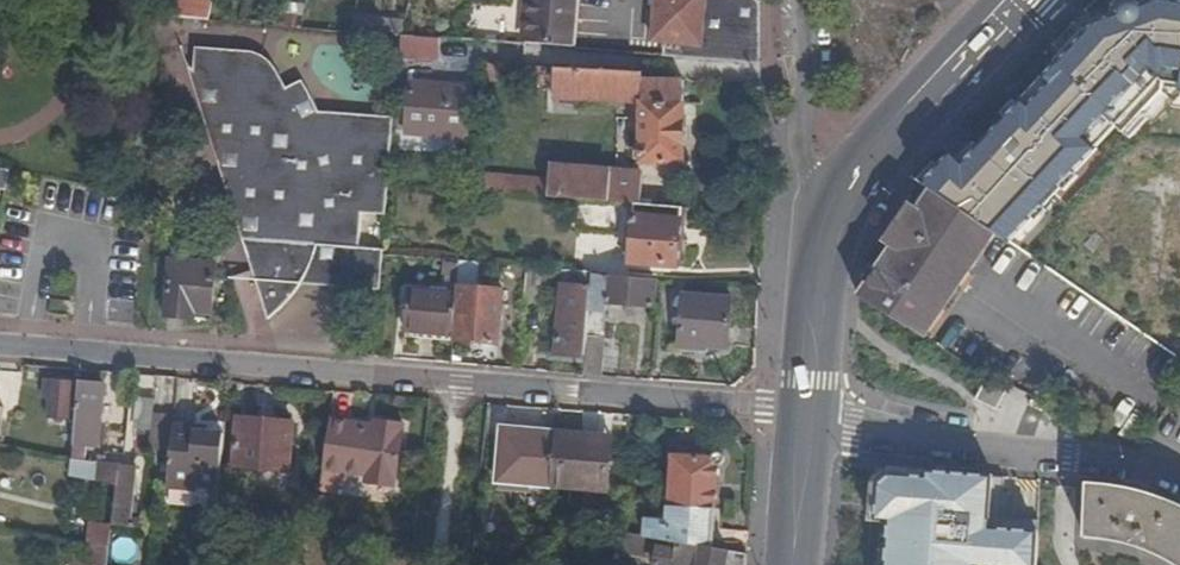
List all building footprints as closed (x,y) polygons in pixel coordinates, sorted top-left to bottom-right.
[(169,14),(168,15),(209,18),(210,0),(172,0),(169,14)] [(271,23),(273,23),(299,26),(304,4),(286,0),(275,0),(271,23)] [(460,39),(573,49),(574,27),(577,0),(527,0),(525,27),(465,21),(460,39)] [(759,63),(759,0),(656,0),(652,42),(663,42),(662,55),(759,63)] [(1147,6),(1144,1),(1142,0),(1119,0),(1117,2),(1115,4),(1114,7),(1113,10),(1112,15),(1112,18),(1119,16),(1119,14),(1120,9),(1123,6),(1125,4),(1129,3),(1132,3),(1135,4),(1138,6),(1141,8),(1147,6)] [(922,185),(996,236),(1009,245),(1032,220),(1041,209),(1061,189),(1073,175),(1097,150),(1086,141),(1105,120),(1115,129),(1116,128),(1122,134),(1161,92),(1164,84),(1167,71),(1179,73),(1179,3),(1165,1),(1161,1),(1147,6),(1141,8),(1138,6),(1135,4),(1132,3),(1129,3),(1125,4),(1123,6),(1120,9),(1119,14),(1119,16),(1112,18),(1096,24),(1085,35),(1083,33),(1055,63),(1056,65),(1042,80),(1049,86),(1029,108),(1022,101),(1018,106),(1005,121),(978,149),(963,165),(959,161),(952,154),(939,168),(922,185)] [(587,34),(615,37),(617,7),(589,4),(579,4),(578,28),(587,29),(587,34)] [(363,31),(400,34),(402,34),(404,22),(363,18),(363,31)] [(574,27),(573,49),(614,51),(615,37),(587,34),(587,29),(578,28),(574,27)] [(436,37),(400,34),(398,53),(416,55),(417,52),(434,54),(436,37)] [(244,148),(242,171),(388,182),(394,100),(316,95),(296,63),(283,71),(282,68),(280,65),(278,62),(275,59),(272,56),(268,53),(265,52),(261,50),(258,49),(255,49),(181,43),(187,61),(189,64),(190,67),(193,70),(196,73),(200,76),(204,78),(208,79),(212,81),(216,81),(219,81),(224,81),(222,111),(201,110),(208,130),(211,134),(214,138),(218,141),(222,143),(227,145),(231,146),(236,147),(244,148)] [(189,64),(187,61),(201,110),(222,111),(224,81),(219,81),(216,81),(212,81),(208,79),(204,78),(200,76),(196,73),(193,70),(190,67),(189,64)] [(485,63),(484,80),(553,83),(552,96),(616,100),(615,106),(626,107),(626,100),(640,101),(639,107),(639,118),(638,144),(630,143),(630,157),(638,157),(639,160),(681,161),(681,80),(641,78),(641,71),(485,63)] [(1164,84),(1170,85),(1176,86),(1179,86),(1179,73),(1167,71),(1164,84)] [(1042,80),(1022,101),(1029,108),(1049,86),(1042,80)] [(469,90),(410,85),(406,134),(465,138),(469,90)] [(1005,121),(1018,106),(1013,102),(1001,117),(1005,121)] [(1086,141),(1097,150),(1115,129),(1105,120),(1086,141)] [(208,130),(219,169),(242,171),(244,148),(236,147),(231,146),(227,145),(222,143),(218,141),(214,138),(211,134),(208,130)] [(974,145),(959,161),(963,165),(978,149),(974,145)] [(922,185),(939,168),(934,164),(918,182),(922,185)] [(485,174),(484,191),(580,199),(619,202),(635,203),(639,204),(641,173),(549,166),(548,179),(485,174)] [(242,171),(219,169),(222,176),(242,178),(242,171)] [(9,172),(0,170),(0,212),(1,212),(9,172)] [(242,178),(222,176),(228,195),(230,197),(231,200),(235,204),(238,206),(241,207),(244,209),(248,210),(251,211),(265,213),(262,242),(242,241),(242,243),(307,249),(382,254),(383,246),(359,244),(361,209),(386,210),(388,182),(242,171),(242,178)] [(1065,193),(1077,178),(1073,175),(1061,189),(1065,193)] [(957,292),(996,236),(922,185),(884,240),(903,254),(957,292)] [(230,197),(228,195),(242,241),(262,242),(265,213),(251,211),(248,210),(244,209),(241,207),(238,206),(235,204),(231,200),(230,197)] [(619,202),(580,199),(577,236),(616,238),(619,202)] [(667,206),(639,204),(635,203),(630,263),(677,267),(681,207),(667,206)] [(1041,209),(1032,220),(1037,224),(1046,213),(1041,209)] [(868,263),(858,300),(879,268),(890,275),(894,269),(903,254),(884,240),(868,263)] [(305,282),(307,249),(242,243),(251,273),(270,274),(270,279),(253,279),(265,319),(272,315),(276,313),(280,311),(285,306),(289,303),(293,299),(296,297),(298,294),(303,286),(305,282)] [(380,291),(382,254),(307,249),(305,282),(309,274),(340,277),(339,288),(380,291)] [(944,312),(957,292),(903,254),(894,269),(939,298),(934,306),(944,312)] [(216,265),(170,261),(166,317),(195,319),(195,311),(213,312),(216,265)] [(474,262),(458,261),(456,285),(458,285),(454,339),(496,343),(501,289),(471,287),(474,262)] [(453,264),(441,263),(440,280),(451,281),(453,264)] [(542,269),(527,268),(524,305),(539,306),(542,269)] [(879,268),(858,300),(925,340),(944,312),(934,306),(939,298),(894,269),(890,275),(879,268)] [(590,274),(590,271),(568,269),(567,286),(561,285),(555,352),(567,353),(566,359),(576,360),(576,354),(585,356),(590,274)] [(305,286),(339,288),(340,277),(309,274),(305,282),(303,286),(305,286)] [(584,375),(603,376),(608,316),(605,316),(607,301),(652,305),(654,279),(590,274),(585,356),(584,375)] [(432,286),(431,293),(449,294),(450,288),(432,286)] [(453,334),(455,295),(449,294),(431,293),(408,292),(405,331),(453,334)] [(730,299),(681,295),(678,344),(726,348),(730,299)] [(404,338),(452,341),(453,334),(405,331),(404,338)] [(41,401),(48,402),(47,420),(68,422),(70,383),(42,381),(41,401)] [(993,413),(1005,392),(985,381),(973,402),(993,413)] [(102,386),(78,383),(72,462),(86,463),(88,448),(92,446),(97,446),(102,386)] [(127,448),(149,450),(153,413),(154,400),(131,398),(127,448)] [(1038,412),(1025,405),(1022,411),(1035,418),(1038,412)] [(149,450),(149,451),(169,453),(172,426),(173,415),(153,413),(149,450)] [(1047,425),(1050,419),(1040,413),(1037,419),(1047,425)] [(192,432),(223,435),(224,422),(193,419),(192,428),(192,432)] [(292,423),(235,419),(232,466),(288,470),(292,423)] [(328,419),(318,491),(336,493),(339,471),(365,475),(364,480),(395,485),(402,426),(374,421),(373,426),(328,419)] [(197,483),(219,485),(223,435),(192,432),(192,428),(172,426),(169,453),(166,489),(196,492),(197,483)] [(496,483),(551,487),(555,433),(501,428),(496,483)] [(555,433),(551,487),(606,491),(611,438),(555,433)] [(645,521),(644,536),(710,547),(713,510),(715,465),(717,465),(719,465),(720,463),(721,461),(722,460),(722,456),(721,454),(720,452),(717,452),(716,452),(713,452),(711,453),(710,455),(709,457),(671,456),(668,505),(656,505),(654,521),(645,521)] [(115,483),(111,525),(129,528),(136,468),(97,463),(96,481),(115,483)] [(68,466),(61,465),(60,477),(71,478),(72,469),(72,467),(68,466)] [(888,467),(871,483),(868,518),(887,525),(884,564),(1034,564),(1036,520),(998,519),(1000,478),(888,467)] [(71,478),(84,480),(85,469),(72,469),(71,478)] [(1176,506),(1144,494),(1085,486),(1082,538),(1144,550),(1171,564),(1179,564),(1179,508),(1176,506)] [(166,489),(164,508),(194,510),(196,492),(166,489)] [(478,507),(416,496),(413,537),(475,542),(478,507)] [(713,510),(710,547),(719,549),(721,510),(713,510)] [(91,547),(109,548),(111,528),(91,526),(89,547),(91,547)] [(617,531),(615,546),(658,552),(655,564),(744,564),(745,553),(719,549),(710,547),(644,536),(617,531)] [(109,548),(91,547),(89,547),(88,564),(107,564),(109,548)]
